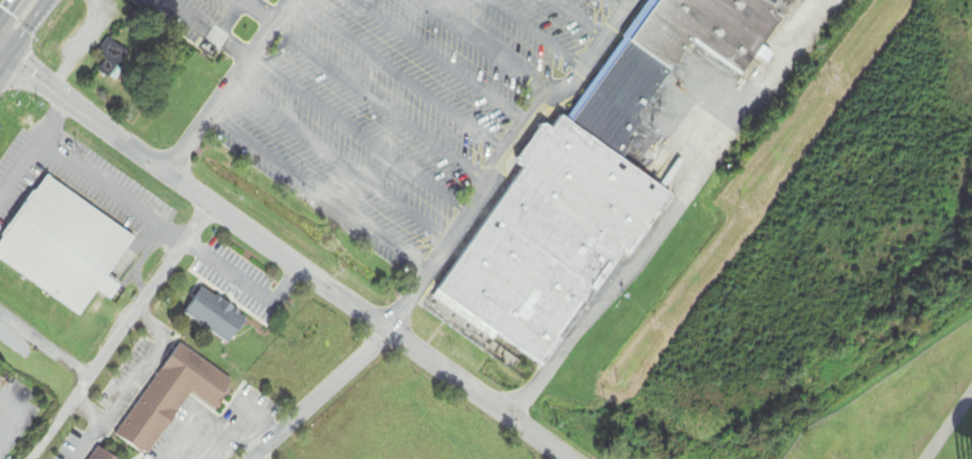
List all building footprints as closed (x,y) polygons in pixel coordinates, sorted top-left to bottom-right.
[(571,119),(562,118),(555,128),(553,128),(435,296),(545,374),(670,194),(645,176),(685,119),(688,57),(696,45),(745,79),(801,0),(654,0),(571,119)] [(98,55),(106,60),(98,73),(118,85),(135,56),(108,39),(98,55)] [(82,317),(98,293),(113,302),(123,287),(110,278),(136,238),(45,178),(0,247),(0,263),(82,317)] [(183,314),(230,348),(249,322),(202,287),(183,314)] [(118,439),(150,458),(189,393),(217,410),(235,380),(176,344),(118,439)] [(96,445),(87,458),(119,458),(96,445)]
